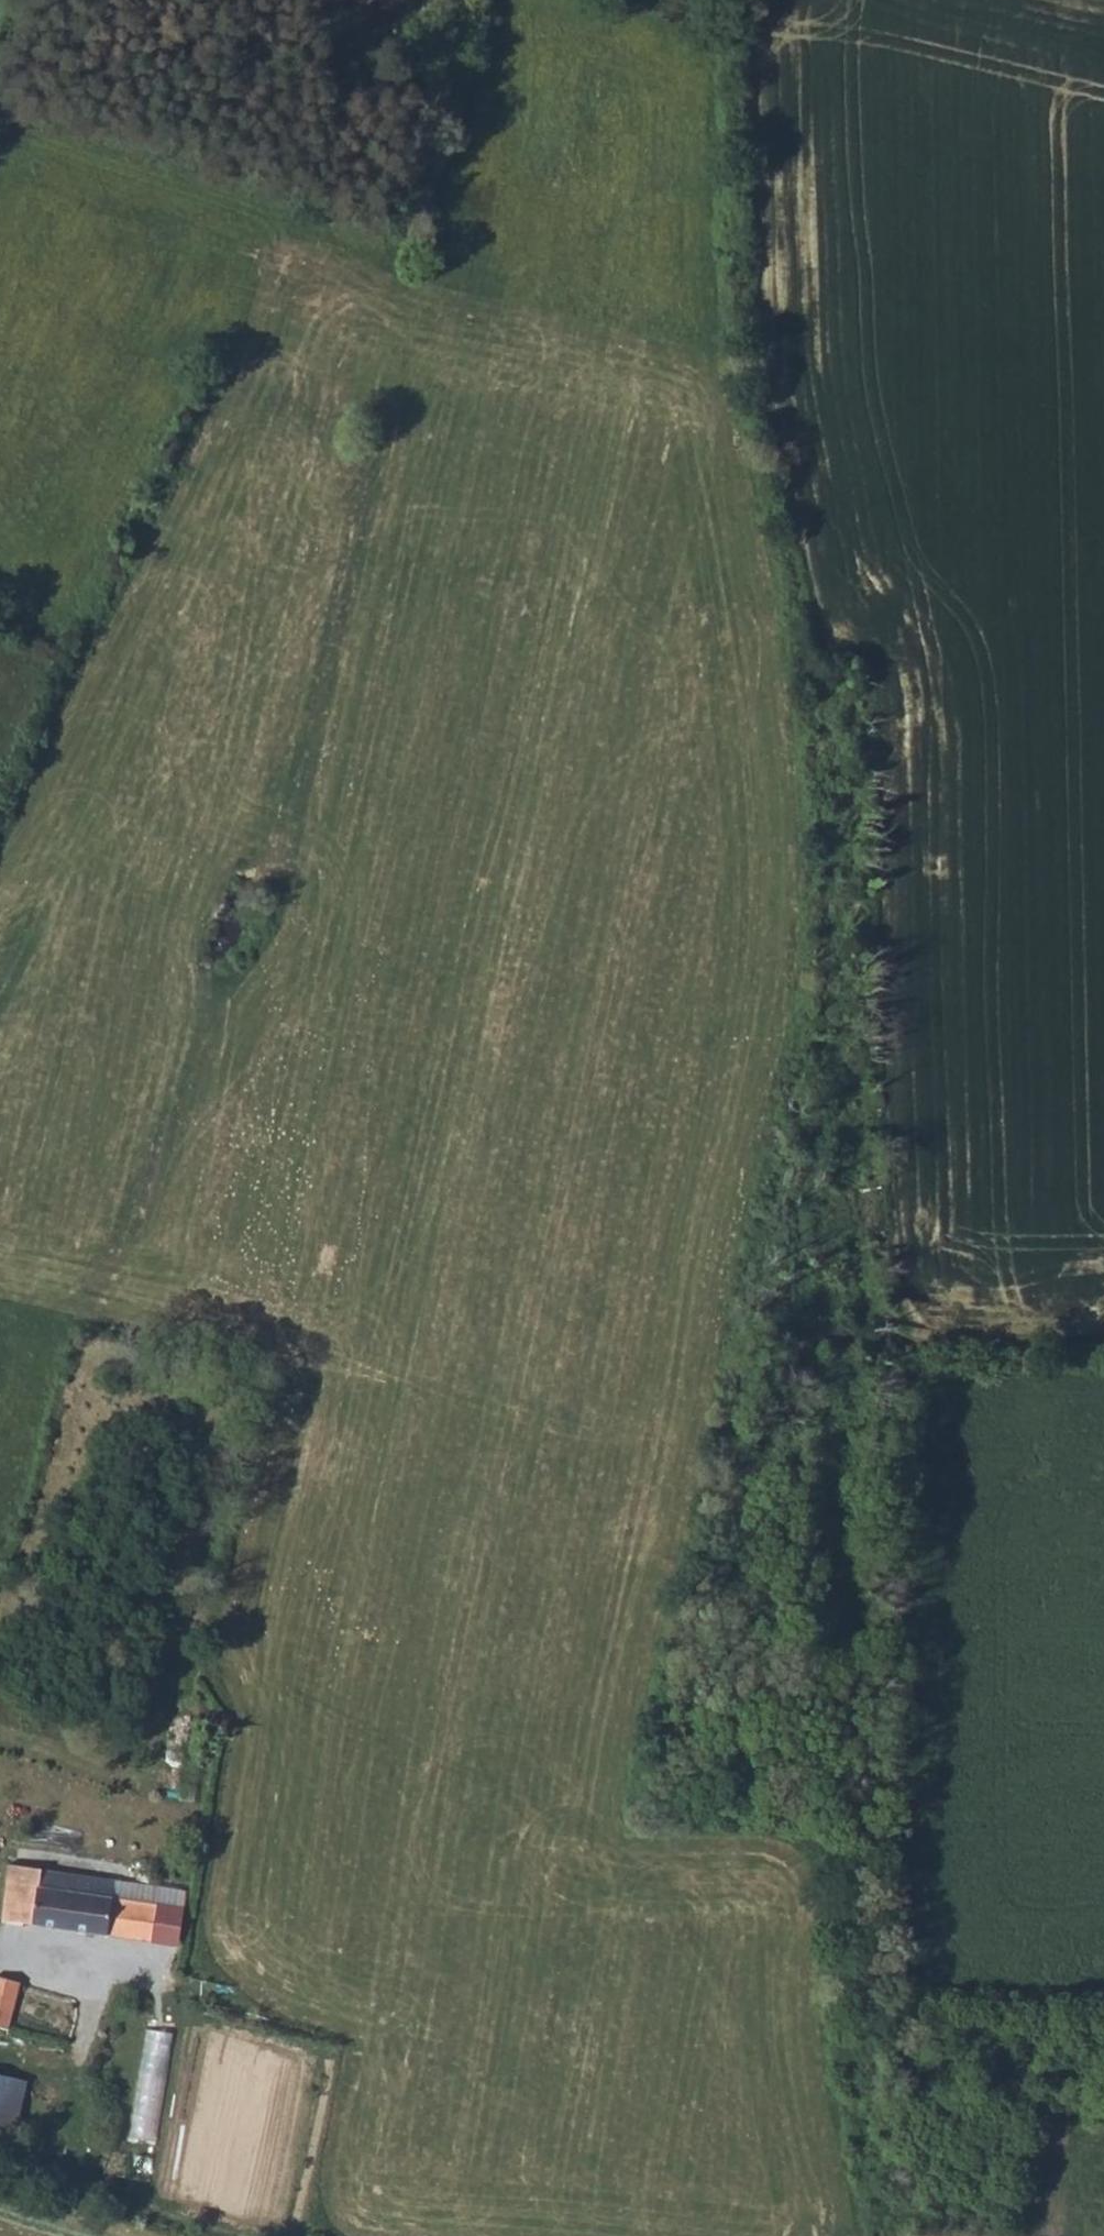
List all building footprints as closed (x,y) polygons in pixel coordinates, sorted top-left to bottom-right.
[(11,1917),(41,1922),(41,1925),(159,1944),(160,1939),(176,1941),(179,1924),(157,1920),(160,1902),(76,1888),(76,1871),(47,1865),(46,1872),(17,1869),(11,1917)] [(27,2029),(36,1987),(0,1977),(0,2022),(27,2029)] [(156,2138),(177,2033),(151,2027),(130,2133),(156,2138)] [(5,2149),(19,2082),(0,2076),(0,2148),(5,2149)]
